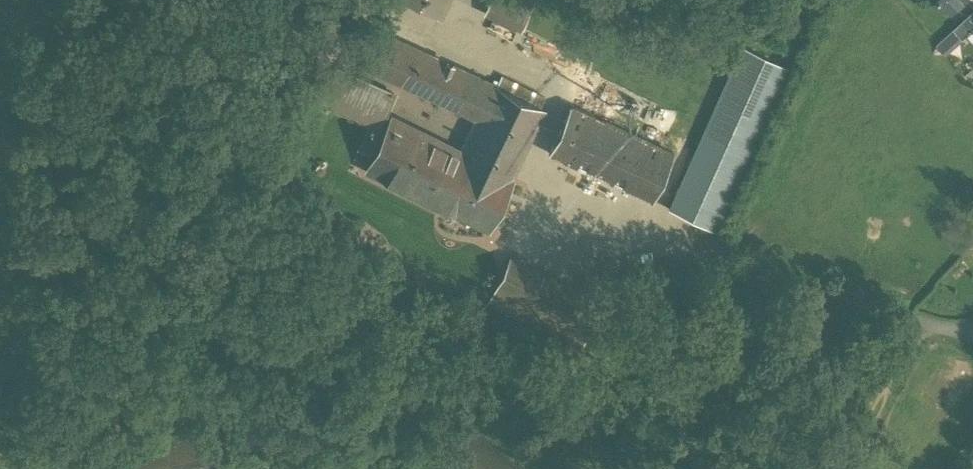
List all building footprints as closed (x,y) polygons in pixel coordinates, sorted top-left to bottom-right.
[(438,18),(446,0),(399,0),(438,18)] [(525,0),(490,0),(485,10),(521,28),(533,3),(525,0)] [(952,10),(964,0),(943,0),(952,10)] [(531,22),(531,26),(525,39),(538,45),(543,35),(547,34),(551,31),(553,28),(554,23),(554,19),(551,15),(548,12),(543,11),(539,12),(535,14),(532,17),(531,22)] [(614,29),(582,14),(561,57),(593,72),(614,29)] [(493,83),(374,28),(358,63),(476,117),(493,83)] [(568,42),(569,39),(568,37),(567,35),(565,33),(562,33),(560,34),(558,35),(556,37),(556,40),(556,42),(558,44),(560,45),(562,46),(565,45),(567,44),(568,42)] [(744,51),(668,210),(712,231),(788,71),(744,51)] [(389,90),(336,66),(324,95),(336,100),(334,104),(378,124),(393,91),(392,91),(392,90),(389,89),(389,90)] [(544,95),(501,74),(496,84),(539,105),(544,95)] [(496,84),(495,84),(495,83),(494,83),(493,83),(476,117),(461,148),(512,173),(545,107),(542,106),(539,105),(496,84)] [(673,154),(570,105),(548,152),(650,201),(673,154)] [(461,148),(392,114),(366,166),(487,225),(512,173),(461,148)] [(600,300),(508,253),(485,299),(577,345),(600,300)]
